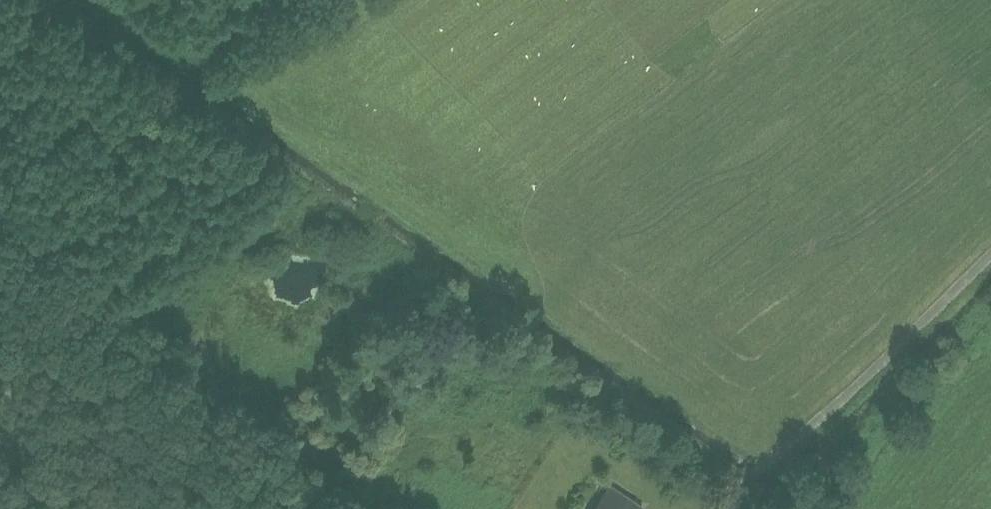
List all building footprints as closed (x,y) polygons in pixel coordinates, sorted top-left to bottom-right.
[(611,486),(596,508),(640,508),(642,506),(611,486)]
